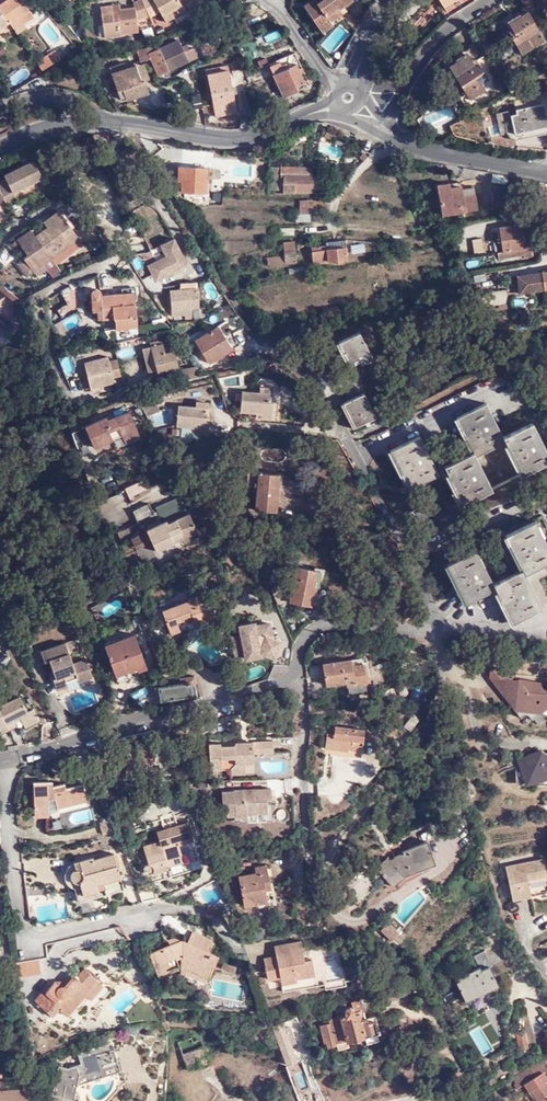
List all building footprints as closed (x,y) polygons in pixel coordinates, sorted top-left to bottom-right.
[(7,24),(10,29),(20,23),(29,17),(19,0),(9,0),(4,3),(2,0),(0,1),(0,28),(7,24)] [(139,2),(146,20),(147,23),(157,19),(160,29),(168,26),(166,22),(178,15),(187,11),(182,0),(176,0),(172,2),(171,0),(164,0),(157,3),(156,0),(156,1),(149,3),(148,0),(145,0),(139,2)] [(341,11),(338,6),(341,4),(347,0),(317,0),(317,1),(316,0),(307,0),(302,3),(321,31),(332,23),(330,19),(341,11)] [(536,4),(534,0),(523,0),(528,9),(536,4)] [(139,2),(131,5),(132,9),(117,11),(111,12),(110,7),(99,9),(103,40),(117,38),(118,35),(136,33),(134,24),(146,20),(139,2)] [(348,12),(341,4),(338,6),(341,11),(344,14),(348,12)] [(510,31),(523,53),(546,41),(528,10),(509,22),(513,29),(510,31)] [(166,22),(168,26),(170,31),(183,26),(178,15),(166,22)] [(32,20),(29,17),(20,23),(22,26),(32,20)] [(149,27),(147,23),(146,20),(134,24),(136,33),(149,27)] [(22,26),(20,23),(10,29),(14,35),(24,29),(22,26)] [(181,37),(165,43),(174,64),(197,54),(192,43),(185,46),(181,37)] [(482,52),(476,41),(468,46),(475,57),(482,52)] [(154,43),(136,47),(140,58),(149,57),(155,73),(167,69),(166,68),(157,47),(154,43)] [(165,43),(157,47),(166,68),(174,64),(165,43)] [(33,62),(38,71),(57,60),(52,52),(33,62)] [(266,66),(272,76),(295,66),(304,83),(307,82),(292,54),(266,66)] [(97,55),(88,60),(96,75),(105,70),(97,55)] [(449,66),(464,91),(469,100),(485,90),(481,82),(487,79),(475,60),(472,61),(468,55),(449,66)] [(266,66),(264,59),(255,63),(257,69),(266,66)] [(142,82),(136,64),(127,67),(125,61),(109,67),(111,72),(114,81),(118,91),(120,99),(125,97),(127,101),(149,94),(145,81),(142,82)] [(142,62),(136,64),(142,82),(145,81),(148,80),(142,62)] [(295,66),(272,76),(283,100),(295,94),(293,89),(304,83),(295,66)] [(207,71),(213,110),(235,106),(228,67),(207,71)] [(118,91),(114,81),(109,83),(112,93),(118,91)] [(546,126),(543,103),(515,107),(516,111),(508,113),(509,117),(512,131),(546,126)] [(427,109),(430,122),(455,118),(453,104),(427,109)] [(235,106),(213,110),(214,116),(236,113),(235,106)] [(546,126),(512,131),(509,117),(502,118),(504,133),(505,134),(506,135),(508,136),(511,138),(546,133),(546,128),(546,126)] [(0,180),(0,193),(1,195),(4,200),(15,194),(12,188),(39,174),(32,158),(3,173),(5,177),(0,180)] [(281,167),(280,168),(281,184),(283,184),(283,191),(312,192),(313,190),(313,177),(313,168),(281,167)] [(179,182),(183,182),(188,182),(189,169),(180,168),(179,182)] [(281,190),(281,184),(280,168),(279,168),(272,168),(271,190),(281,190)] [(188,182),(183,182),(182,193),(206,194),(207,169),(189,169),(188,182)] [(318,177),(313,177),(313,190),(321,189),(322,180),(318,177)] [(444,216),(479,210),(475,188),(463,190),(461,182),(439,185),(444,216)] [(507,192),(495,193),(496,209),(508,208),(507,192)] [(328,201),(302,201),(302,223),(311,223),(311,214),(328,213),(328,201)] [(26,254),(23,257),(34,271),(51,259),(44,250),(47,248),(53,257),(78,238),(56,209),(41,220),(45,225),(34,234),(29,228),(16,238),(26,254)] [(499,260),(532,255),(527,224),(500,229),(504,253),(498,254),(499,260)] [(158,275),(186,260),(172,233),(159,240),(164,251),(146,260),(150,269),(140,274),(149,288),(163,286),(158,275)] [(104,244),(95,239),(90,248),(100,253),(104,244)] [(347,247),(346,241),(327,243),(327,246),(327,250),(347,247)] [(483,241),(472,242),(474,257),(485,256),(483,241)] [(286,256),(279,257),(279,265),(298,263),(296,242),(285,243),(286,256)] [(327,250),(327,246),(312,248),(314,265),(329,263),(329,262),(337,261),(338,265),(344,264),(344,260),(348,260),(347,247),(327,250)] [(34,271),(23,257),(15,263),(26,277),(34,271)] [(279,265),(279,257),(268,258),(269,266),(279,265)] [(306,267),(291,270),(291,275),(307,272),(306,267)] [(546,291),(546,273),(518,278),(521,295),(546,291)] [(200,303),(198,278),(181,279),(182,285),(171,286),(172,312),(185,312),(185,316),(194,315),(194,311),(193,304),(200,303)] [(80,306),(67,286),(58,294),(63,304),(55,311),(60,319),(80,306)] [(140,330),(135,293),(100,296),(100,295),(99,294),(99,293),(98,292),(96,292),(95,291),(94,291),(93,292),(92,292),(91,293),(91,294),(90,295),(90,296),(90,297),(92,314),(96,314),(97,319),(118,318),(120,332),(140,330)] [(2,313),(0,315),(0,327),(2,331),(10,326),(2,313)] [(222,319),(217,322),(231,345),(239,340),(231,325),(227,327),(222,319)] [(231,345),(217,322),(195,335),(209,359),(231,345)] [(372,357),(359,330),(340,339),(351,362),(362,355),(365,361),(372,357)] [(154,350),(158,366),(159,376),(181,372),(177,354),(167,356),(166,349),(154,350)] [(148,367),(158,366),(154,350),(151,350),(145,351),(148,367)] [(237,361),(232,352),(216,360),(220,367),(237,361)] [(86,363),(92,391),(116,387),(115,380),(123,378),(121,361),(111,363),(110,359),(86,363)] [(201,374),(197,363),(182,367),(186,379),(201,374)] [(261,413),(260,418),(271,418),(272,400),(268,400),(268,392),(256,391),(239,390),(238,411),(254,412),(261,413)] [(376,417),(363,391),(343,401),(356,427),(376,417)] [(546,464),(546,450),(533,422),(504,437),(488,404),(458,419),(474,452),(445,467),(463,506),(493,492),(477,458),(507,443),(523,476),(546,464)] [(194,426),(195,434),(204,434),(207,418),(204,418),(205,409),(192,408),(176,407),(174,426),(190,426),(194,426)] [(143,436),(132,409),(110,418),(109,415),(87,425),(88,426),(76,431),(80,442),(92,437),(96,446),(115,438),(111,429),(120,425),(124,433),(127,442),(143,436)] [(124,433),(120,425),(111,429),(115,438),(124,433)] [(440,477),(421,438),(392,452),(411,491),(440,477)] [(195,464),(182,472),(188,481),(201,474),(195,464)] [(254,483),(265,483),(266,471),(255,470),(254,483)] [(266,471),(265,483),(263,508),(284,509),(286,473),(266,471)] [(201,474),(188,481),(194,491),(207,483),(201,474)] [(130,495),(146,486),(141,477),(125,486),(130,495)] [(166,516),(167,519),(190,509),(185,495),(161,505),(166,516)] [(152,497),(135,503),(139,514),(155,506),(152,497)] [(432,524),(424,508),(411,514),(418,530),(432,524)] [(147,526),(151,537),(155,546),(198,529),(190,509),(167,519),(166,516),(146,524),(147,526)] [(536,524),(507,538),(524,572),(495,587),(477,553),(449,567),(468,606),(497,591),(514,626),(544,611),(526,577),(546,567),(546,545),(536,524)] [(136,544),(151,537),(147,526),(131,533),(136,544)] [(316,587),(319,588),(323,569),(315,568),(315,570),(296,567),(290,601),(312,606),(316,587)] [(371,574),(359,572),(357,584),(360,583),(363,583),(367,583),(370,585),(371,574)] [(394,576),(393,588),(394,588),(396,588),(398,587),(400,587),(401,588),(402,588),(404,589),(405,589),(407,577),(394,576)] [(271,589),(277,605),(286,601),(279,585),(271,589)] [(205,587),(198,590),(197,592),(187,595),(186,597),(162,606),(171,631),(181,627),(178,619),(184,616),(183,613),(191,610),(196,622),(205,619),(204,616),(215,612),(205,587)] [(254,623),(239,626),(240,632),(245,655),(262,652),(262,654),(265,654),(273,657),(280,640),(274,637),(271,623),(255,626),(254,623)] [(40,653),(44,652),(49,650),(53,660),(50,668),(48,670),(53,680),(63,676),(62,673),(74,668),(75,672),(89,668),(82,649),(70,653),(66,644),(68,642),(63,631),(36,642),(40,653)] [(106,643),(115,666),(135,659),(137,665),(138,668),(148,664),(137,632),(106,643)] [(245,655),(240,632),(231,634),(235,657),(245,655)] [(117,672),(137,665),(135,659),(115,666),(117,672)] [(367,659),(352,662),(353,667),(363,665),(367,685),(371,685),(367,659)] [(349,688),(366,686),(367,685),(363,665),(353,667),(352,662),(323,667),(327,688),(347,684),(348,689),(349,688)] [(490,677),(509,678),(509,669),(491,668),(490,677)] [(178,676),(179,681),(157,686),(160,700),(194,692),(191,681),(196,680),(193,673),(178,676)] [(490,677),(515,712),(521,718),(528,716),(535,721),(546,712),(546,682),(520,679),(516,680),(490,677)] [(367,693),(366,686),(349,688),(350,696),(367,693)] [(0,732),(16,725),(12,717),(25,710),(18,696),(0,704),(0,732)] [(250,732),(267,731),(266,721),(256,722),(257,725),(250,725),(250,732)] [(363,758),(365,732),(336,728),(335,735),(329,735),(327,756),(363,758)] [(221,743),(206,743),(207,757),(210,757),(221,756),(221,759),(235,758),(235,765),(245,764),(254,764),(254,753),(274,753),(273,740),(236,742),(234,744),(234,745),(221,746),(221,743)] [(518,759),(518,788),(542,784),(546,784),(546,753),(518,759)] [(245,773),(245,764),(235,765),(235,758),(221,759),(221,756),(210,757),(211,769),(231,768),(231,774),(245,773)] [(30,778),(31,814),(45,813),(46,796),(50,796),(54,803),(82,799),(80,783),(63,785),(61,782),(45,783),(44,778),(30,778)] [(271,788),(222,791),(222,802),(226,802),(227,816),(235,816),(247,815),(247,814),(267,813),(266,798),(271,798),(271,788)] [(271,798),(266,798),(267,813),(247,814),(247,815),(235,816),(235,822),(273,820),(271,798)] [(157,831),(161,841),(143,848),(145,850),(147,856),(149,862),(146,863),(145,863),(145,864),(144,865),(144,866),(143,867),(143,868),(143,869),(144,870),(145,871),(145,872),(146,872),(147,873),(148,873),(149,873),(150,872),(160,869),(158,864),(166,861),(168,865),(183,860),(178,844),(177,839),(191,834),(188,823),(177,827),(176,824),(157,831)] [(192,838),(191,834),(177,839),(178,844),(192,838)] [(330,846),(320,835),(314,841),(323,853),(330,846)] [(389,861),(387,858),(376,868),(392,888),(404,878),(435,865),(430,855),(432,854),(427,843),(401,853),(402,854),(394,857),(394,859),(389,861)] [(472,874),(484,861),(481,847),(464,867),(472,874)] [(149,862),(147,856),(145,850),(144,851),(139,853),(144,865),(145,864),(145,863),(146,863),(149,862)] [(76,898),(98,892),(95,879),(119,873),(113,852),(94,856),(92,854),(79,858),(81,865),(80,865),(78,865),(77,866),(76,867),(75,868),(74,869),(73,870),(73,872),(73,873),(74,874),(74,876),(75,877),(76,878),(77,879),(79,879),(80,879),(82,890),(75,892),(76,898)] [(546,890),(546,876),(543,856),(506,864),(513,897),(546,890)] [(72,883),(75,892),(82,890),(80,879),(79,879),(77,879),(76,878),(75,877),(74,876),(74,874),(73,873),(73,872),(73,870),(74,869),(75,868),(76,867),(77,866),(78,865),(80,865),(81,865),(79,858),(70,861),(69,862),(67,863),(66,864),(65,866),(64,867),(64,869),(63,871),(64,873),(64,875),(65,876),(65,878),(66,879),(68,881),(69,882),(71,883),(72,883)] [(169,867),(168,865),(166,861),(158,864),(160,869),(169,867)] [(237,873),(243,900),(274,894),(268,866),(264,867),(263,861),(252,863),(254,869),(237,873)] [(120,880),(119,873),(95,879),(98,892),(105,891),(103,885),(120,880)] [(151,879),(136,884),(141,901),(156,896),(151,879)] [(141,901),(136,884),(119,889),(124,904),(141,901)] [(432,896),(426,903),(431,908),(437,900),(432,896)] [(37,906),(39,921),(66,917),(64,902),(37,906)] [(381,932),(392,942),(393,941),(399,933),(389,924),(381,932)] [(223,960),(225,955),(219,952),(218,954),(211,951),(215,942),(211,936),(193,929),(188,940),(181,938),(150,951),(158,971),(181,962),(209,974),(217,958),(223,960)] [(399,933),(393,941),(398,946),(406,937),(401,931),(399,933)] [(296,973),(302,973),(301,959),(302,958),(299,939),(274,943),(275,952),(263,954),(267,975),(281,974),(282,979),(296,978),(296,973)] [(324,950),(328,976),(357,972),(353,946),(324,950)] [(485,951),(474,955),(478,965),(480,964),(482,970),(492,966),(485,951)] [(43,968),(42,955),(18,959),(19,972),(43,968)] [(236,960),(225,955),(223,960),(221,964),(234,970),(236,960)] [(312,957),(302,958),(301,959),(302,973),(314,973),(312,957)] [(206,980),(209,974),(181,962),(158,971),(160,975),(178,968),(206,980)] [(125,976),(137,987),(147,975),(135,964),(125,976)] [(67,1008),(99,976),(88,966),(83,972),(79,968),(66,984),(58,977),(50,986),(46,984),(36,994),(53,1010),(59,1003),(67,1008)] [(460,983),(458,984),(466,1004),(500,989),(491,969),(483,973),(481,970),(459,980),(460,983)] [(104,982),(99,976),(67,1008),(59,1020),(65,1025),(104,982)] [(127,991),(112,1007),(120,1013),(134,998),(127,991)] [(360,996),(352,997),(353,1002),(351,1004),(350,1002),(345,1004),(345,1010),(329,1013),(330,1021),(321,1024),(324,1037),(327,1036),(329,1040),(337,1039),(338,1045),(349,1043),(348,1036),(366,1032),(368,1039),(379,1036),(374,1016),(366,1018),(360,996)] [(275,1023),(289,1060),(297,1056),(283,1019),(275,1023)] [(524,1031),(517,1033),(520,1049),(528,1047),(524,1031)] [(462,1034),(452,1040),(459,1054),(469,1047),(462,1034)] [(177,1042),(189,1069),(209,1060),(200,1039),(191,1042),(189,1037),(177,1042)] [(58,1065),(54,1085),(75,1090),(78,1074),(86,1071),(88,1079),(121,1066),(117,1056),(113,1058),(107,1042),(98,1046),(96,1042),(87,1046),(87,1049),(78,1053),(81,1063),(68,1067),(58,1065)] [(510,1076),(515,1086),(519,1084),(524,1092),(526,1091),(532,1100),(546,1100),(546,1088),(543,1081),(544,1079),(540,1072),(545,1068),(541,1060),(510,1076)] [(26,1083),(0,1085),(0,1100),(27,1100),(26,1083)] [(73,1095),(75,1090),(54,1085),(53,1092),(73,1095)]
